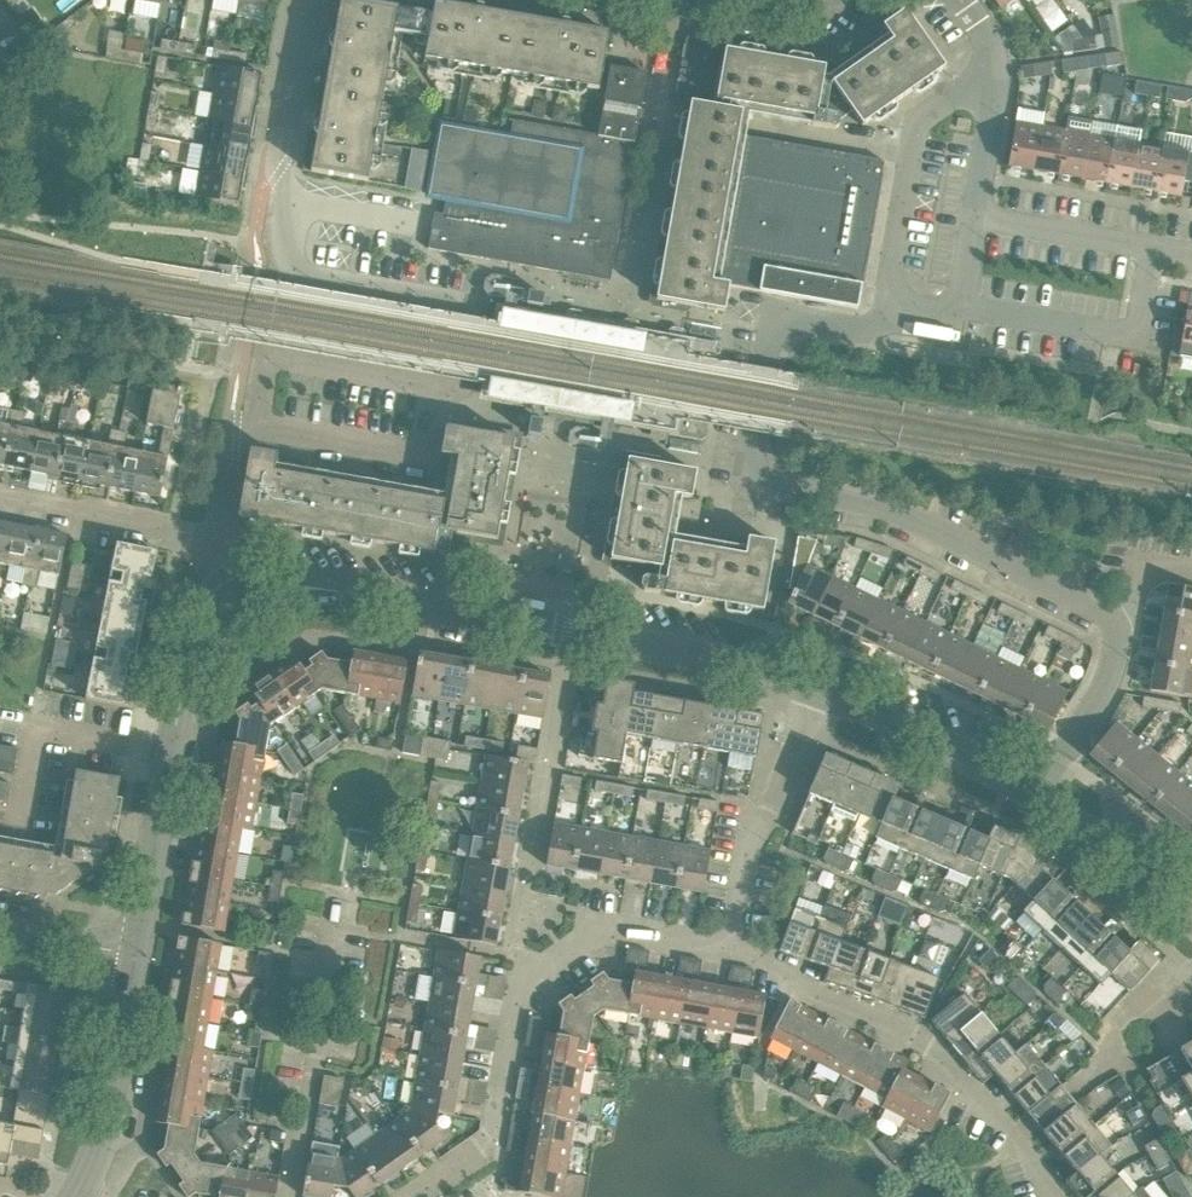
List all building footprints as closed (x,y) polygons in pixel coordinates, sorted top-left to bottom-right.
[(608,33),(571,26),(567,21),(568,21),(563,20),(563,21),(558,24),(544,22),(545,17),(542,16),(542,21),(501,14),(502,9),(500,9),(499,14),(485,11),(482,7),(482,6),(477,5),(477,6),(472,9),(434,2),(432,14),(353,0),(341,0),(334,35),(329,39),(328,44),(332,49),(330,62),(325,62),(324,64),(329,65),(322,105),(317,104),(317,107),(322,108),(319,121),(314,125),(313,129),(317,134),(310,172),(367,182),(371,161),(380,162),(388,117),(379,115),(386,75),(395,76),(403,34),(428,38),(424,59),(446,63),(444,72),(490,80),(491,71),(531,78),(530,87),(576,95),(577,86),(598,90),(608,33)] [(999,8),(1011,0),(993,0),(999,8)] [(866,262),(883,161),(881,161),(880,162),(859,158),(859,157),(856,156),(856,157),(835,153),(832,152),(832,153),(810,149),(810,148),(808,148),(808,149),(786,145),(786,144),(784,143),(783,144),(762,140),(759,139),(759,140),(737,136),(743,106),(813,118),(812,126),(834,130),(838,127),(839,120),(851,112),(862,126),(945,68),(905,11),(882,27),(892,41),(839,79),(832,69),(825,68),(822,67),(821,70),(800,66),(800,63),(798,63),(797,66),(786,64),(780,68),(775,68),(776,59),(773,59),(773,61),(751,58),(752,55),(749,54),(749,57),(727,53),(728,50),(692,44),(683,96),(691,97),(690,106),(693,106),(689,128),(686,127),(686,130),(688,130),(684,152),(682,152),(681,154),(686,155),(682,177),(678,176),(677,178),(681,179),(678,201),(673,200),(665,249),(665,251),(671,253),(670,263),(663,261),(660,276),(663,276),(659,298),(656,297),(656,300),(724,312),(729,287),(760,292),(764,270),(861,287),(866,262)] [(1096,49),(1094,36),(1081,38),(1083,51),(1096,49)] [(1083,51),(1081,38),(1069,40),(1071,53),(1083,51)] [(176,52),(178,42),(161,39),(160,49),(176,52)] [(193,55),(195,45),(178,42),(176,52),(193,55)] [(1039,57),(1037,45),(1025,46),(1026,59),(1039,57)] [(122,60),(123,50),(107,47),(105,57),(122,60)] [(228,61),(229,51),(213,48),(211,58),(228,61)] [(139,63),(140,53),(123,50),(122,60),(139,63)] [(245,64),(246,54),(229,51),(228,61),(245,64)] [(1118,66),(1116,53),(1104,54),(1106,67),(1118,66)] [(164,75),(167,58),(157,56),(154,73),(164,75)] [(1088,70),(1086,57),(1073,59),(1075,72),(1088,70)] [(1075,72),(1073,59),(1061,60),(1063,73),(1075,72)] [(1042,76),(1040,63),(1027,65),(1029,78),(1042,76)] [(257,101),(261,74),(218,67),(213,93),(257,101)] [(619,230),(638,118),(635,117),(636,109),(640,110),(646,73),(610,67),(598,135),(509,120),(509,121),(512,122),(509,138),(440,125),(428,196),(445,199),(442,214),(434,213),(427,249),(434,250),(593,278),(602,227),(619,230)] [(1146,96),(1149,83),(1136,81),(1134,94),(1146,96)] [(1159,98),(1161,85),(1149,83),(1146,96),(1159,98)] [(158,110),(160,94),(151,92),(148,109),(158,110)] [(252,127),(257,101),(213,93),(209,119),(252,127)] [(1033,170),(1043,113),(1018,108),(1007,166),(1033,170)] [(155,127),(158,110),(148,109),(145,126),(155,127)] [(1057,175),(1065,131),(1041,127),(1044,113),(1043,113),(1033,170),(1057,175)] [(248,153),(252,127),(209,119),(204,145),(248,153)] [(1081,179),(1092,121),(1091,121),(1089,135),(1065,131),(1057,175),(1081,179)] [(1106,183),(1117,126),(1092,121),(1081,179),(1106,183)] [(1131,188),(1139,144),(1138,144),(1141,130),(1117,126),(1106,183),(1131,188)] [(149,162),(151,145),(142,144),(139,160),(149,162)] [(1157,192),(1164,148),(1139,144),(1131,188),(1157,192)] [(243,179),(248,153),(204,145),(200,171),(243,179)] [(1164,148),(1157,192),(1180,197),(1183,181),(1191,183),(1191,153),(1164,148)] [(146,179),(149,162),(139,160),(136,177),(146,179)] [(238,206),(243,179),(200,171),(195,198),(238,206)] [(1189,293),(1183,329),(1174,328),(1169,355),(1191,359),(1191,293),(1189,293)] [(631,367),(632,361),(629,357),(625,357),(628,342),(631,342),(636,339),(637,333),(634,329),(551,314),(546,317),(531,407),(534,411),(617,426),(621,423),(631,367)] [(705,438),(721,347),(718,343),(715,343),(671,335),(667,338),(666,345),(669,349),(673,350),(670,365),(666,364),(662,367),(656,400),(659,402),(663,404),(660,419),(657,418),(652,421),(651,428),(654,432),(670,435),(700,440),(701,441),(705,438)] [(170,443),(181,389),(154,384),(145,424),(163,427),(161,441),(170,443)] [(16,411),(8,409),(5,425),(0,424),(0,466),(5,467),(16,411)] [(30,472),(38,432),(20,428),(23,413),(16,411),(5,467),(30,472)] [(56,477),(67,421),(59,420),(56,435),(38,432),(30,472),(56,477)] [(80,486),(89,442),(72,438),(75,423),(67,421),(56,477),(63,478),(62,483),(80,486)] [(496,540),(510,464),(514,440),(445,428),(441,455),(449,456),(443,494),(275,464),(277,456),(250,451),(238,519),(448,556),(449,549),(454,550),(468,540),(469,535),(496,540)] [(108,487),(119,431),(110,430),(107,445),(89,442),(80,486),(99,490),(100,486),(108,487)] [(132,492),(141,452),(123,449),(126,433),(119,431),(108,487),(132,492)] [(160,498),(170,443),(161,441),(158,456),(141,452),(132,492),(160,498)] [(661,568),(674,496),(691,499),(696,472),(628,460),(610,560),(641,565),(639,576),(642,580),(640,587),(643,591),(763,612),(775,543),(748,539),(745,556),(672,543),(667,569),(661,568)] [(14,525),(0,522),(0,564),(6,565),(14,525)] [(28,586),(39,530),(14,525),(6,565),(10,566),(7,581),(21,583),(21,584),(28,586)] [(816,541),(818,531),(799,528),(797,538),(816,541)] [(58,576),(66,536),(39,530),(28,586),(36,588),(40,572),(58,576)] [(871,553),(874,544),(856,538),(853,547),(871,553)] [(147,603),(150,587),(150,584),(156,585),(159,571),(153,570),(157,552),(116,544),(101,622),(141,629),(144,613),(150,614),(152,604),(147,603)] [(892,549),(874,544),(871,553),(889,559),(892,549)] [(924,565),(906,557),(902,566),(919,574),(924,565)] [(87,592),(92,566),(71,562),(66,588),(87,592)] [(812,615),(830,577),(806,565),(787,603),(812,615)] [(941,573),(924,565),(919,574),(936,582),(941,573)] [(836,627),(854,589),(830,577),(812,615),(836,627)] [(967,597),(971,588),(954,580),(950,589),(967,597)] [(1168,585),(1163,613),(1191,618),(1191,590),(1168,585)] [(988,597),(971,588),(967,597),(984,606),(988,597)] [(859,638),(877,600),(854,589),(836,627),(859,638)] [(882,650),(901,612),(877,600),(859,638),(882,650)] [(1014,620),(1018,611),(1001,603),(997,612),(1014,620)] [(1031,628),(1036,620),(1018,611),(1014,620),(1031,628)] [(906,661),(924,623),(901,612),(882,650),(906,661)] [(1163,613),(1159,638),(1191,644),(1191,618),(1163,613)] [(141,662),(143,648),(138,646),(141,629),(101,622),(85,700),(125,708),(129,690),(135,691),(137,681),(131,680),(135,661),(141,662)] [(930,673),(949,635),(924,623),(906,661),(930,673)] [(1061,643),(1065,634),(1048,626),(1044,635),(1061,643)] [(1082,642),(1065,634),(1061,643),(1078,651),(1082,642)] [(953,684),(972,646),(949,635),(930,673),(953,684)] [(1159,638),(1154,664),(1191,671),(1191,644),(1159,638)] [(72,669),(77,643),(56,639),(51,665),(72,669)] [(977,696),(995,658),(972,646),(953,684),(977,696)] [(372,698),(380,656),(353,651),(350,664),(352,664),(346,694),(372,698)] [(352,664),(350,664),(326,659),(321,652),(308,661),(312,666),(304,671),(302,672),(317,693),(321,689),(346,694),(352,664)] [(438,700),(445,658),(419,654),(412,695),(438,700)] [(302,672),(304,671),(293,656),(270,672),(295,708),(317,693),(302,672)] [(399,703),(407,661),(380,656),(372,698),(399,703)] [(464,705),(471,663),(445,658),(438,700),(464,705)] [(1000,707),(1019,669),(995,658),(977,696),(1000,707)] [(490,709),(497,667),(471,663),(464,705),(490,709)] [(1191,696),(1191,671),(1154,664),(1150,691),(1191,698),(1191,696)] [(515,714),(523,672),(497,667),(490,709),(515,714)] [(1024,719),(1042,680),(1019,669),(1000,707),(1024,719)] [(295,708),(270,672),(248,688),(259,703),(260,702),(274,722),(295,708)] [(542,718),(550,677),(523,672),(515,714),(542,718)] [(625,735),(634,684),(592,677),(587,705),(592,706),(588,729),(583,728),(578,757),(620,764),(625,735)] [(1048,731),(1067,692),(1042,680),(1024,719),(1048,731)] [(651,740),(659,697),(633,693),(634,684),(625,735),(651,740)] [(677,745),(684,702),(659,697),(651,740),(677,745)] [(1160,710),(1162,700),(1143,697),(1141,707),(1160,710)] [(1179,713),(1181,704),(1162,700),(1160,710),(1179,713)] [(265,752),(270,726),(274,722),(260,702),(259,703),(251,709),(247,704),(234,713),(239,720),(235,745),(235,746),(265,752)] [(702,749),(710,706),(684,702),(677,745),(702,749)] [(351,717),(343,705),(333,711),(342,724),(351,717)] [(728,754),(736,711),(710,706),(702,749),(728,754)] [(755,759),(763,716),(736,711),(728,754),(755,759)] [(360,730),(351,717),(342,724),(351,736),(360,730)] [(1110,773),(1136,740),(1115,723),(1089,756),(1110,773)] [(340,744),(334,735),(321,744),(327,753),(340,744)] [(482,750),(484,740),(465,736),(464,746),(482,750)] [(391,751),(393,740),(378,737),(376,748),(391,751)] [(433,758),(436,739),(422,737),(419,756),(433,758)] [(447,761),(450,744),(450,742),(436,739),(433,758),(447,761)] [(501,753),(503,743),(484,740),(482,750),(501,753)] [(1130,789),(1157,756),(1136,740),(1110,773),(1130,789)] [(260,777),(265,752),(235,746),(235,745),(223,742),(218,770),(260,777)] [(314,762),(327,753),(321,744),(308,753),(314,762)] [(295,757),(286,745),(277,751),(285,763),(295,757)] [(12,774),(17,749),(0,746),(0,772),(12,774)] [(535,759),(537,749),(518,746),(516,756),(535,759)] [(830,813),(850,765),(825,754),(812,784),(808,794),(833,805),(830,812),(830,813)] [(522,791),(527,763),(485,756),(480,783),(522,791)] [(647,756),(643,782),(670,787),(674,761),(647,756)] [(1150,805),(1177,772),(1157,756),(1130,789),(1150,805)] [(303,770),(295,757),(285,763),(294,776),(303,770)] [(857,815),(874,775),(850,765),(830,813),(853,823),(857,815)] [(747,800),(752,774),(712,767),(708,793),(747,800)] [(256,803),(260,777),(218,770),(213,795),(256,803)] [(99,865),(100,864),(102,855),(106,856),(120,779),(76,771),(60,859),(53,858),(54,855),(0,845),(0,891),(46,899),(46,894),(55,896),(99,865)] [(1191,795),(1191,784),(1177,772),(1150,805),(1171,822),(1191,795)] [(579,788),(581,778),(562,775),(560,785),(579,788)] [(892,799),(893,800),(899,786),(874,775),(857,815),(880,825),(881,825),(892,799)] [(437,802),(440,783),(430,781),(427,800),(437,802)] [(613,794),(614,784),(596,781),(594,791),(613,794)] [(7,803),(10,784),(0,782),(0,801),(7,803)] [(518,816),(522,791),(480,783),(476,809),(518,816)] [(632,797),(633,788),(614,784),(613,794),(632,797)] [(664,803),(666,793),(647,790),(645,800),(664,803)] [(300,811),(303,795),(292,793),(289,809),(300,811)] [(683,806),(685,797),(666,793),(664,803),(683,806)] [(251,830),(256,803),(213,795),(209,821),(242,827),(242,828),(251,830)] [(1191,837),(1191,795),(1171,822),(1191,838),(1191,837)] [(717,812),(718,804),(718,802),(699,799),(698,809),(717,812)] [(899,849),(916,810),(893,800),(892,799),(881,825),(880,825),(874,839),(899,849)] [(434,820),(437,802),(427,800),(424,819),(434,820)] [(298,825),(300,811),(289,809),(287,823),(298,825)] [(513,842),(518,816),(476,809),(471,835),(513,842)] [(832,822),(802,809),(791,833),(821,846),(832,822)] [(923,860),(940,820),(916,810),(899,849),(923,860)] [(237,854),(242,828),(242,827),(209,821),(200,819),(195,847),(237,854)] [(947,870),(964,830),(940,820),(923,860),(947,870)] [(573,870),(580,828),(553,824),(546,866),(573,870)] [(1001,877),(1018,837),(993,826),(987,840),(988,841),(977,867),(978,867),(1001,877)] [(599,875),(606,833),(580,828),(573,870),(599,875)] [(988,841),(987,840),(964,830),(947,870),(972,881),(978,867),(977,867),(988,841)] [(428,853),(431,834),(421,833),(418,851),(428,853)] [(625,879),(632,837),(606,833),(599,875),(625,879)] [(509,868),(513,842),(471,835),(467,860),(509,868)] [(650,884),(657,842),(632,837),(625,879),(650,884)] [(1014,885),(1043,853),(1033,843),(1018,837),(1001,877),(1009,880),(1014,885)] [(676,888),(683,846),(657,842),(650,884),(676,888)] [(291,863),(294,848),(283,846),(280,861),(291,863)] [(703,893),(710,851),(683,846),(676,888),(703,893)] [(233,879),(237,854),(195,847),(190,872),(233,879)] [(834,869),(840,854),(827,849),(823,859),(825,865),(834,869)] [(425,872),(428,853),(418,851),(415,870),(425,872)] [(1053,883),(1063,873),(1064,872),(1043,853),(1014,885),(1032,902),(1033,902),(1052,882),(1053,883)] [(849,870),(853,860),(840,854),(834,869),(843,872),(849,870)] [(907,866),(883,855),(876,870),(888,875),(900,880),(907,866)] [(504,893),(509,868),(467,860),(462,886),(504,893)] [(888,875),(876,870),(875,869),(871,879),(874,885),(882,889),(888,875)] [(281,888),(283,873),(272,871),(270,886),(281,888)] [(228,905),(233,879),(190,872),(186,898),(228,905)] [(901,880),(900,880),(888,875),(882,889),(891,893),(897,890),(901,880)] [(953,886),(930,876),(924,890),(936,895),(949,901),(985,917),(1004,934),(1022,915),(1002,896),(996,892),(958,875),(953,886)] [(1071,900),(1053,883),(1052,882),(1033,902),(1032,902),(1022,913),(1042,931),(1071,900)] [(419,904),(422,886),(412,884),(409,903),(419,904)] [(278,903),(281,888),(270,886),(267,901),(278,903)] [(500,919),(504,893),(462,886),(458,912),(500,919)] [(936,895),(924,890),(923,890),(919,900),(921,906),(930,909),(936,895)] [(944,910),(949,901),(936,895),(930,909),(938,913),(944,910)] [(223,932),(228,905),(186,898),(181,925),(223,932)] [(1061,949),(1090,918),(1071,900),(1042,931),(1061,949)] [(416,923),(419,904),(409,903),(406,922),(416,923)] [(840,942),(850,915),(824,906),(819,919),(806,955),(816,959),(815,963),(828,968),(829,969),(839,942),(840,942)] [(806,955),(819,919),(794,910),(779,950),(795,956),(797,952),(806,955)] [(495,946),(500,919),(458,912),(453,938),(495,946)] [(1080,967),(1109,936),(1090,918),(1061,949),(1080,967)] [(271,940),(274,925),(263,923),(260,939),(271,940)] [(1128,954),(1127,953),(1109,936),(1080,967),(1100,986),(1110,975),(1109,974),(1128,954)] [(216,972),(221,945),(179,937),(174,964),(216,972)] [(849,992),(864,951),(840,942),(839,942),(829,969),(828,968),(823,982),(849,992)] [(1012,963),(1023,952),(1012,942),(1005,950),(1005,957),(1012,963)] [(1133,989),(1159,961),(1138,942),(1127,953),(1128,954),(1109,974),(1110,975),(1129,993),(1133,989)] [(635,965),(638,949),(627,947),(625,963),(635,965)] [(646,966),(649,951),(638,949),(635,965),(646,966)] [(997,962),(997,956),(989,949),(978,960),(989,970),(997,962)] [(266,969),(269,953),(258,951),(256,967),(266,969)] [(475,985),(480,959),(438,951),(433,977),(475,985)] [(873,1000),(888,960),(864,951),(849,992),(873,1000)] [(1033,961),(1023,952),(1012,963),(1019,969),(1026,969),(1033,961)] [(688,974),(691,959),(680,957),(678,972),(688,974)] [(699,976),(702,960),(691,959),(688,974),(699,976)] [(898,1009),(913,969),(888,960),(873,1000),(898,1009)] [(212,998),(216,972),(174,964),(169,990),(212,998)] [(740,983),(742,968),(732,966),(729,981),(740,983)] [(750,985),(753,969),(742,968),(740,983),(750,985)] [(924,1019),(939,978),(913,969),(898,1009),(924,1019)] [(654,1019),(661,977),(634,972),(632,984),(634,985),(629,1015),(654,1019)] [(629,1015),(634,985),(632,984),(608,980),(603,973),(590,982),(593,987),(583,993),(597,1014),(602,1010),(629,1015)] [(471,1010),(475,985),(433,977),(429,1003),(471,1010)] [(505,985),(501,980),(484,977),(483,986),(504,990),(505,985)] [(679,1024),(687,981),(661,977),(654,1019),(679,1024)] [(1061,987),(1051,978),(1043,986),(1044,993),(1050,999),(1061,987)] [(1027,985),(1020,979),(1014,979),(1006,987),(1016,996),(1027,985)] [(12,991),(14,982),(0,980),(0,989),(12,991)] [(705,1028),(713,986),(687,981),(679,1024),(705,1028)] [(63,1018),(68,992),(14,982),(12,991),(26,994),(23,1011),(63,1018)] [(1035,998),(1034,992),(1027,985),(1016,996),(1027,1006),(1035,998)] [(503,995),(504,990),(483,986),(481,996),(498,999),(503,995)] [(731,1033),(738,990),(713,986),(705,1028),(731,1033)] [(1064,1005),(1071,997),(1061,987),(1050,999),(1057,1005),(1064,1005)] [(260,1006),(262,991),(252,989),(249,1004),(260,1006)] [(207,1023),(212,998),(169,990),(165,1015),(207,1023)] [(758,1038),(765,999),(765,995),(738,990),(731,1033),(758,1038)] [(593,1017),(597,1014),(583,993),(574,1000),(570,995),(557,1004),(563,1012),(558,1036),(546,1034),(546,1035),(588,1042),(593,1017)] [(948,1043),(981,1015),(964,994),(930,1021),(948,1043)] [(794,1051),(814,1013),(789,1000),(769,1038),(794,1051)] [(466,1036),(471,1010),(429,1003),(424,1029),(466,1036)] [(257,1021),(260,1006),(249,1004),(246,1019),(257,1021)] [(58,1045),(63,1018),(23,1011),(20,1029),(4,1026),(3,1034),(58,1045)] [(817,1063),(837,1025),(814,1013),(794,1051),(817,1063)] [(1055,1032),(1065,1021),(1058,1014),(1052,1014),(1044,1023),(1055,1032)] [(203,1049),(207,1023),(165,1015),(160,1043),(170,1044),(170,1043),(203,1049)] [(538,1032),(540,1017),(530,1015),(527,1030),(538,1032)] [(965,1062),(998,1035),(981,1015),(948,1043),(965,1062)] [(840,1075),(860,1036),(837,1025),(817,1063),(840,1075)] [(496,1036),(492,1031),(475,1028),(474,1038),(495,1041),(496,1036)] [(462,1062),(466,1036),(424,1029),(420,1055),(462,1062)] [(535,1047),(538,1032),(527,1030),(524,1045),(535,1047)] [(258,1048),(261,1033),(250,1031),(247,1046),(258,1048)] [(58,1070),(62,1052),(57,1051),(58,1045),(3,1034),(1,1042),(17,1045),(14,1062),(58,1070)] [(584,1068),(588,1042),(546,1035),(541,1061),(584,1068)] [(1015,1055),(1014,1054),(998,1035),(965,1062),(982,1084),(994,1074),(993,1073),(1015,1055)] [(1188,1038),(1190,1043),(1186,1045),(1179,1049),(1191,1071),(1191,1035),(1188,1038)] [(863,1087),(883,1049),(860,1036),(840,1075),(863,1087)] [(1090,1052),(1077,1036),(1065,1047),(1078,1062),(1090,1052)] [(494,1047),(495,1041),(474,1038),(472,1047),(489,1050),(494,1047)] [(208,1077),(212,1051),(203,1049),(170,1043),(170,1044),(165,1070),(208,1077)] [(1010,1093),(1043,1065),(1025,1044),(1014,1054),(1015,1055),(993,1073),(994,1074),(1010,1093)] [(902,1069),(903,1070),(908,1061),(883,1049),(863,1087),(885,1098),(887,1099),(902,1069)] [(457,1088),(462,1062),(420,1055),(415,1081),(457,1088)] [(579,1094),(584,1068),(541,1061),(537,1086),(579,1094)] [(58,1070),(14,1062),(11,1080),(0,1078),(0,1088),(18,1091),(49,1097),(51,1088),(55,1089),(58,1070)] [(1061,1087),(1043,1065),(1010,1093),(1027,1114),(1061,1087)] [(773,1080),(775,1068),(764,1066),(762,1078),(773,1080)] [(529,1085),(531,1070),(520,1068),(518,1083),(529,1085)] [(252,1085),(254,1070),(243,1069),(241,1084),(252,1085)] [(925,1081),(903,1070),(902,1069),(887,1099),(885,1098),(881,1107),(905,1119),(925,1081)] [(203,1103),(208,1077),(165,1070),(160,1096),(203,1103)] [(1180,1079),(1191,1101),(1191,1072),(1180,1079)] [(338,1107),(342,1079),(323,1075),(318,1104),(338,1107)] [(799,1097),(806,1084),(797,1079),(790,1092),(799,1097)] [(452,1115),(457,1088),(415,1081),(411,1107),(438,1111),(438,1113),(452,1115)] [(486,1088),(483,1084),(466,1081),(465,1090),(486,1094),(486,1088)] [(930,1132),(950,1094),(925,1081),(905,1119),(930,1132)] [(526,1100),(529,1085),(518,1083),(515,1098),(526,1100)] [(249,1101),(252,1085),(241,1084),(238,1099),(249,1101)] [(809,1102),(816,1088),(806,1084),(799,1097),(809,1102)] [(574,1121),(579,1094),(537,1086),(532,1113),(574,1121)] [(1036,1122),(1043,1129),(1075,1104),(1069,1097),(1061,1087),(1027,1114),(1036,1122)] [(485,1099),(486,1094),(465,1090),(463,1099),(480,1102),(485,1099)] [(1122,1102),(1113,1090),(1105,1097),(1104,1104),(1110,1111),(1122,1102)] [(38,1159),(48,1101),(49,1097),(18,1091),(12,1125),(14,1126),(9,1154),(38,1159)] [(198,1129),(203,1103),(160,1096),(156,1123),(168,1125),(168,1123),(198,1129)] [(846,1121),(853,1108),(843,1103),(836,1116),(846,1121)] [(1064,1150),(1093,1125),(1075,1104),(1043,1129),(1053,1145),(1057,1142),(1064,1150)] [(1143,1114),(1138,1105),(1124,1113),(1132,1126),(1141,1120),(1143,1114)] [(1169,1117),(1162,1105),(1153,1110),(1151,1116),(1156,1125),(1169,1117)] [(435,1128),(438,1113),(438,1111),(411,1107),(410,1111),(396,1121),(421,1155),(443,1139),(435,1128)] [(855,1126),(862,1112),(853,1108),(846,1121),(855,1126)] [(570,1146),(574,1121),(532,1113),(527,1139),(570,1146)] [(218,1140),(242,1123),(236,1114),(211,1131),(218,1140)] [(1176,1129),(1169,1117),(1156,1125),(1161,1133),(1167,1134),(1176,1129)] [(1176,1128),(1176,1129),(1179,1134),(1182,1140),(1191,1134),(1191,1119),(1176,1128)] [(421,1155),(396,1121),(375,1136),(399,1170),(421,1155)] [(519,1138),(522,1123),(511,1121),(508,1136),(519,1138)] [(12,1125),(0,1123),(0,1165),(7,1166),(9,1154),(14,1126),(12,1125)] [(194,1155),(198,1129),(168,1123),(168,1125),(164,1149),(157,1154),(165,1167),(170,1164),(177,1173),(197,1159),(194,1155)] [(1111,1146),(1093,1125),(1064,1150),(1070,1158),(1067,1161),(1076,1172),(1077,1173),(1099,1155),(1099,1156),(1111,1146)] [(228,1155),(253,1137),(246,1128),(221,1146),(228,1155)] [(284,1144),(286,1133),(271,1130),(269,1141),(284,1144)] [(895,1141),(888,1132),(876,1142),(883,1151),(895,1141)] [(399,1170),(375,1136),(354,1150),(378,1185),(399,1170)] [(517,1153),(519,1138),(508,1136),(506,1151),(517,1153)] [(565,1173),(570,1146),(527,1139),(523,1165),(565,1173)] [(890,1159),(901,1149),(895,1141),(883,1151),(890,1159)] [(1164,1151),(1159,1143),(1153,1141),(1144,1146),(1151,1158),(1164,1151)] [(354,1150),(341,1160),(336,1159),(331,1186),(333,1186),(348,1189),(353,1196),(362,1196),(378,1185),(354,1150)] [(1188,1150),(1179,1155),(1177,1162),(1182,1170),(1191,1164),(1191,1156),(1188,1150)] [(1167,1165),(1169,1159),(1164,1151),(1151,1158),(1158,1171),(1167,1165)] [(336,1159),(310,1154),(302,1196),(308,1196),(331,1196),(333,1186),(331,1186),(336,1159)] [(1115,1175),(1099,1156),(1099,1155),(1077,1173),(1076,1172),(1065,1182),(1077,1196),(1089,1196),(1115,1175)] [(225,1168),(200,1163),(197,1159),(177,1173),(183,1182),(178,1186),(186,1196),(190,1196),(195,1194),(215,1196),(220,1196),(225,1168)] [(1182,1170),(1187,1178),(1191,1179),(1191,1164),(1182,1170)] [(565,1173),(523,1165),(520,1181),(505,1178),(503,1190),(546,1196),(561,1196),(565,1173)] [(252,1172),(225,1168),(220,1196),(247,1196),(252,1172)] [(278,1177),(252,1172),(247,1196),(275,1196),(278,1177)] [(1132,1195),(1115,1175),(1089,1196),(1130,1196),(1132,1195)] [(1143,1186),(1132,1195),(1130,1196),(1152,1196),(1143,1186)] [(1185,1187),(1180,1186),(1170,1192),(1173,1196),(1189,1196),(1190,1196),(1185,1187)]
